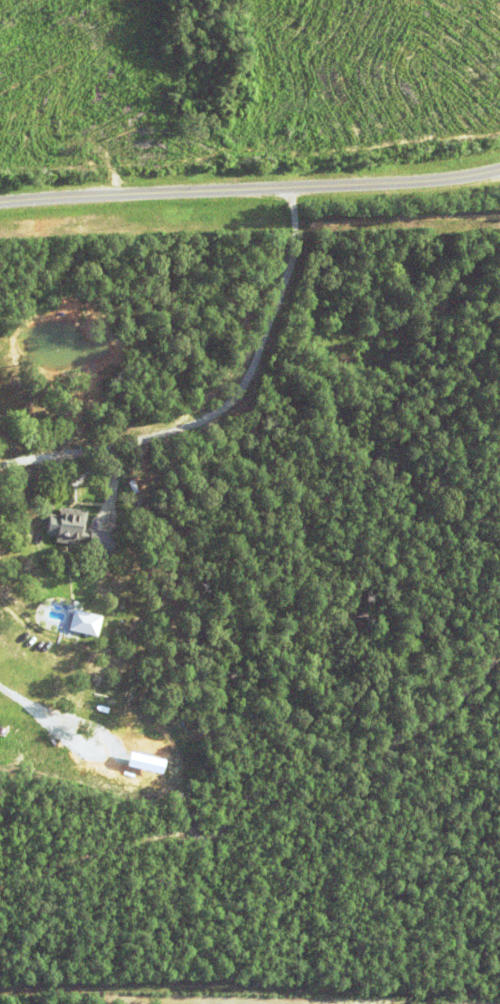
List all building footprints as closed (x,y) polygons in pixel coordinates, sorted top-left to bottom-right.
[(88,536),(89,530),(113,532),(110,561),(99,560),(100,553),(86,551),(88,540),(76,539),(76,545),(54,542),(55,536),(45,534),(47,524),(56,525),(58,507),(86,510),(83,535),(88,536)] [(97,614),(68,610),(65,631),(93,636),(97,614)] [(157,772),(159,758),(123,753),(121,767),(157,772)]
